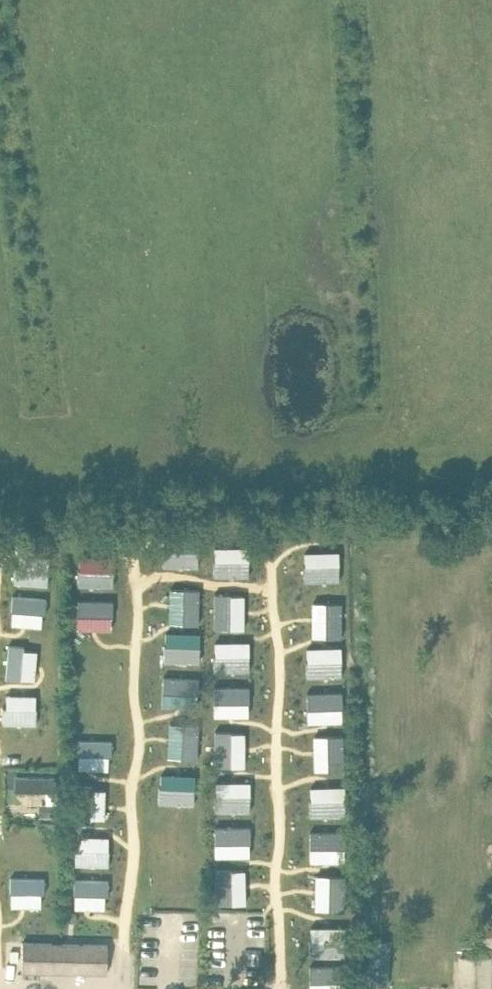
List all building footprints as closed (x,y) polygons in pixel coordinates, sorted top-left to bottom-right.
[(231,544),(216,544),(216,574),(250,574),(250,544),(231,544)] [(75,599),(90,599),(89,545),(74,546),(75,599)] [(323,549),(307,548),(307,578),(341,578),(341,549),(323,549)] [(176,567),(176,552),(148,552),(147,566),(176,567)] [(246,610),(246,592),(216,591),(215,625),(245,626),(246,610)] [(343,634),(344,600),(314,599),(314,617),(313,634),(343,634)] [(200,604),(158,605),(159,622),(200,621),(200,604)] [(38,650),(60,649),(59,608),(23,609),(24,625),(37,624),(38,650)] [(74,608),(74,650),(108,649),(108,608),(74,608)] [(189,643),(190,654),(201,654),(200,627),(152,629),(152,644),(189,643)] [(14,635),(13,647),(29,648),(30,636),(14,635)] [(232,638),(216,638),(216,668),(251,668),(251,638),(232,638)] [(324,644),(309,644),(309,673),(343,674),(344,644),(324,644)] [(19,678),(60,680),(61,663),(20,662),(19,678)] [(159,667),(159,683),(204,684),(204,668),(159,667)] [(250,684),(216,684),(216,713),(231,714),(250,714),(250,684)] [(342,689),(308,691),(309,720),(325,720),(344,719),(342,689)] [(83,725),(83,743),(120,744),(121,711),(108,711),(108,725),(83,725)] [(201,729),(202,712),(155,711),(155,728),(201,729)] [(246,747),(247,730),(217,729),(216,764),(246,765),(246,747)] [(345,767),(344,733),(315,733),(315,750),(315,768),(345,767)] [(156,768),(202,770),(202,753),(156,751),(156,768)] [(97,770),(97,781),(123,783),(123,771),(97,770)] [(20,774),(20,790),(60,790),(60,775),(20,774)] [(232,778),(217,778),(217,808),(251,808),(251,779),(232,778)] [(328,784),(312,784),(314,814),(348,813),(347,783),(328,784)] [(200,804),(200,792),(154,793),(154,805),(200,804)] [(251,824),(217,824),(217,854),(230,854),(251,854),(251,824)] [(346,830),(311,830),(311,860),(345,860),(346,830)] [(123,846),(80,846),(80,861),(123,861),(123,846)] [(247,884),(247,867),(217,868),(218,902),(247,901),(247,884)] [(85,891),(86,868),(74,868),(73,904),(113,906),(114,892),(85,891)] [(346,907),(347,873),(330,873),(317,872),(317,890),(316,907),(346,907)] [(40,930),(60,930),(59,887),(25,887),(25,917),(39,917),(40,930)] [(327,924),(312,924),(312,954),(347,954),(347,924),(327,924)] [(26,939),(25,969),(115,971),(116,941),(26,939)] [(459,954),(458,988),(491,988),(491,955),(459,954)] [(312,964),(312,988),(347,988),(347,964),(312,964)]
